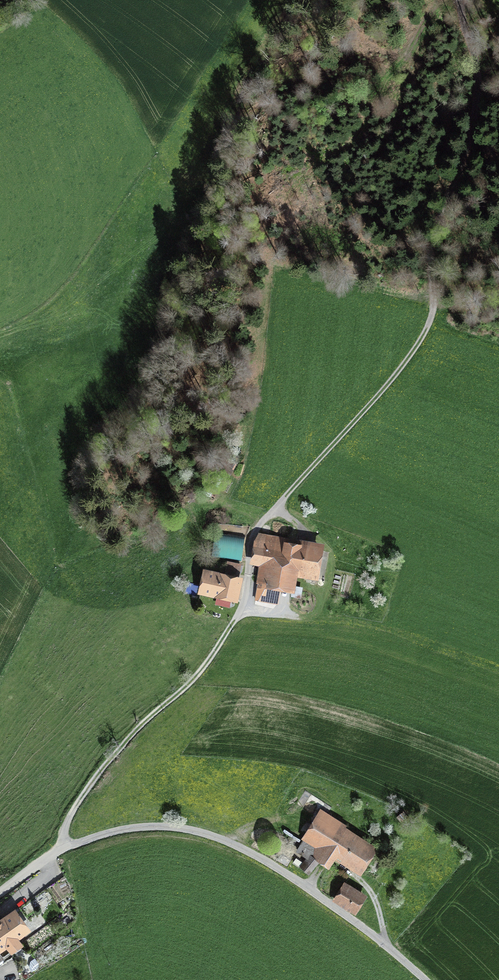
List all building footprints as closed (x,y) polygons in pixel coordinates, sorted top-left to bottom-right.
[(228,459),(222,470),(230,474),(236,463),(228,459)] [(220,532),(217,555),(242,559),(245,536),(220,532)] [(259,584),(294,589),(298,568),(313,570),(317,547),(257,538),(254,555),(256,559),(265,560),(263,573),(261,573),(259,575),(258,580),(259,584)] [(241,565),(228,563),(226,572),(239,575),(241,565)] [(218,594),(236,597),(240,580),(205,572),(201,592),(218,596),(218,594)] [(309,875),(319,860),(328,866),(336,855),(359,870),(371,851),(341,833),(345,826),(323,811),(307,836),(316,842),(311,850),(302,843),(296,852),(308,859),(301,870),(309,875)] [(337,899),(353,910),(361,898),(345,888),(337,899)] [(6,944),(12,952),(21,946),(15,937),(26,930),(15,914),(0,924),(0,948),(6,944)] [(35,959),(31,961),(29,968),(32,971),(38,967),(38,963),(35,959)]
